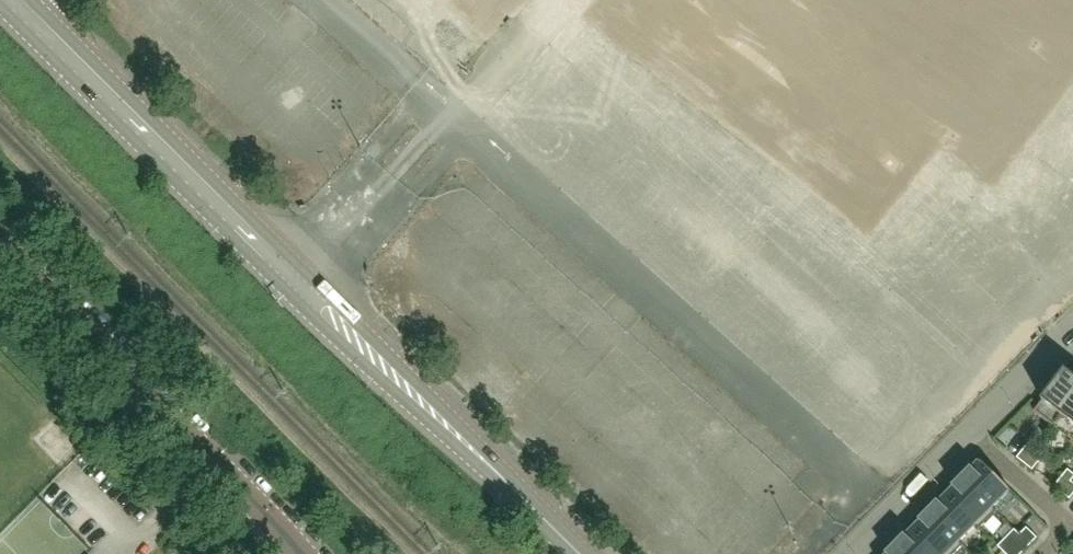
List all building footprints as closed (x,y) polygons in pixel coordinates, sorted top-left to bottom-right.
[(394,159),(400,152),(396,149),(390,156),(394,159)] [(1072,403),(1072,377),(1066,371),(1034,412),(1054,427),(1072,403)] [(1054,427),(1072,441),(1070,443),(1071,444),(1072,442),(1072,403),(1054,427)] [(1025,464),(1034,453),(1026,447),(1017,458),(1025,464)] [(1034,453),(1025,464),(1033,470),(1042,459),(1034,453)] [(964,479),(996,511),(997,511),(993,507),(1010,491),(981,462),(964,479)] [(1071,482),(1072,480),(1072,473),(1068,470),(1054,487),(1062,493),(1071,482)] [(980,528),(996,511),(964,479),(947,496),(980,528)] [(1071,482),(1062,493),(1070,500),(1072,496),(1072,483),(1071,482)] [(930,513),(963,545),(964,544),(960,541),(975,526),(979,529),(980,528),(947,496),(930,513)] [(939,553),(954,553),(963,545),(930,513),(914,529),(939,553)] [(1020,535),(1031,545),(1038,538),(1027,528),(1020,535)] [(905,553),(939,553),(914,529),(897,546),(905,553)] [(1024,552),(1031,545),(1020,535),(1015,530),(1008,537),(1024,552)]
